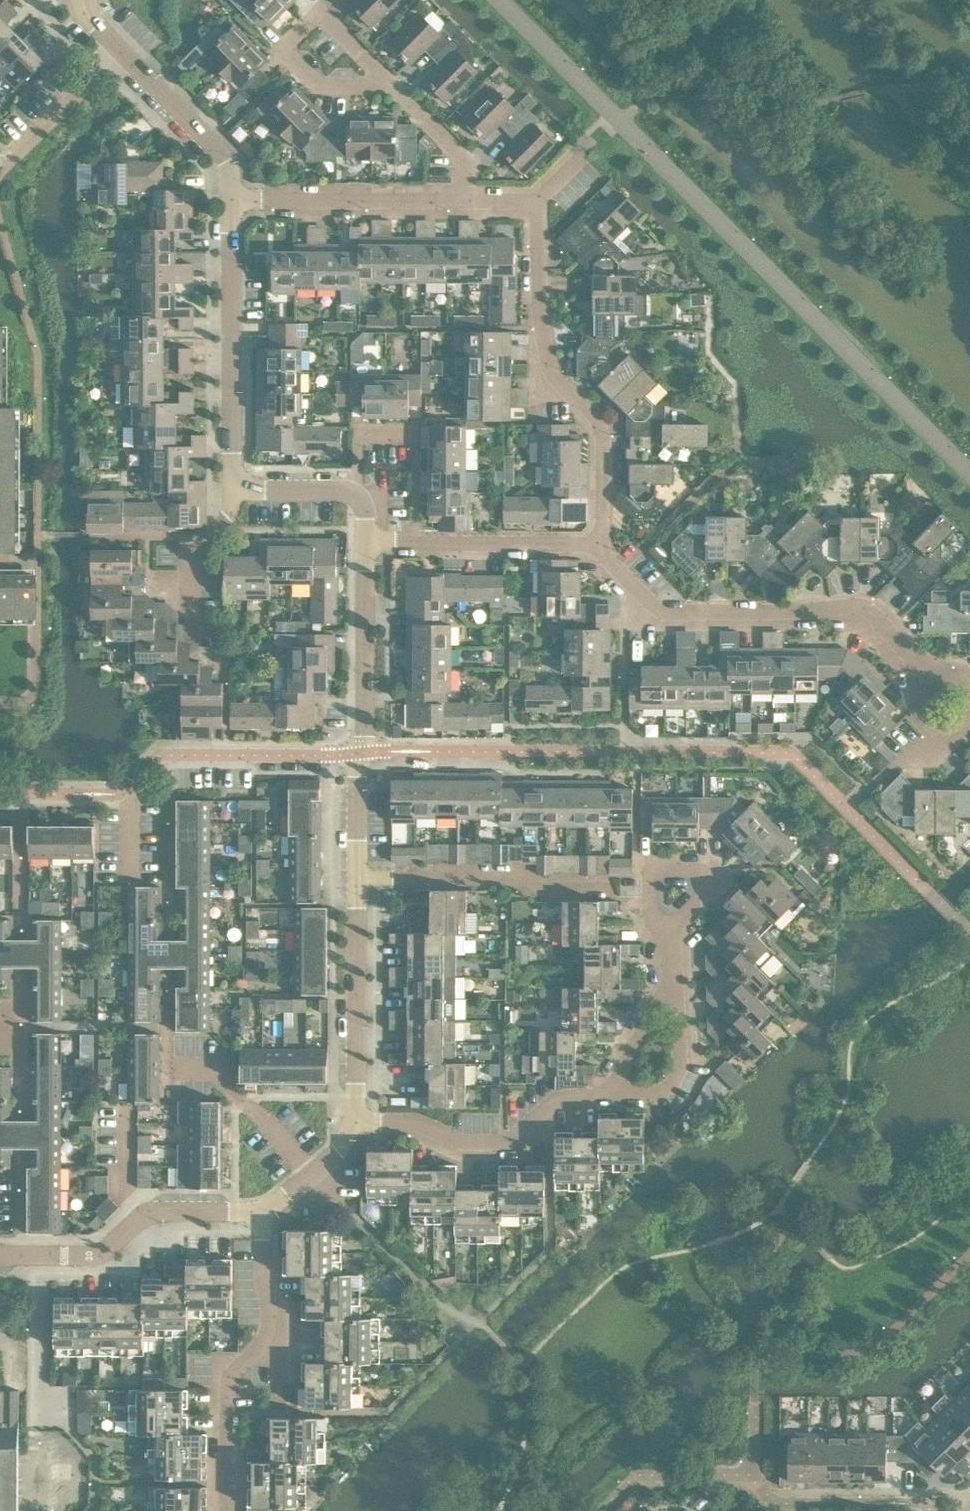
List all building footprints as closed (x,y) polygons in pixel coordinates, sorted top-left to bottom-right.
[(10,6),(3,0),(0,3),(0,16),(10,6)] [(282,0),(231,0),(249,18),(258,9),(272,23),(289,6),(282,0)] [(352,6),(356,10),(359,14),(372,26),(398,0),(358,0),(352,6)] [(13,32),(5,24),(16,13),(10,6),(0,16),(0,44),(13,32)] [(436,55),(453,39),(443,29),(439,34),(420,15),(390,45),(402,57),(406,61),(410,64),(427,47),(436,55)] [(213,63),(222,72),(251,43),(235,25),(221,40),(212,31),(195,48),(204,57),(208,54),(215,61),(213,63)] [(38,35),(32,29),(21,40),(13,32),(0,44),(0,73),(38,35)] [(0,73),(0,80),(3,76),(15,88),(42,61),(33,53),(45,41),(38,35),(0,73)] [(462,48),(453,39),(436,55),(444,63),(427,81),(431,85),(434,89),(446,101),(476,72),(457,52),(462,48)] [(251,43),(222,72),(231,81),(233,79),(240,86),(237,90),(246,99),(263,82),(254,73),(268,60),(251,43)] [(274,124),(283,133),(313,104),(296,87),(282,101),(273,92),(256,109),(265,118),(268,115),(276,122),(274,124)] [(529,93),(520,102),(513,109),(494,90),(464,120),(477,132),(476,132),(480,136),(480,135),(484,139),(504,119),(513,128),(530,111),(529,110),(538,102),(529,93)] [(246,99),(240,92),(234,98),(243,107),(249,101),(246,99)] [(283,133),(292,142),(294,141),(302,149),(302,148),(307,152),(307,160),(337,160),(337,156),(337,136),(336,136),(326,136),(326,133),(321,129),(329,121),(313,104),(283,133)] [(227,110),(222,110),(216,115),(225,123),(233,115),(227,110)] [(530,111),(513,128),(521,136),(503,154),(507,158),(511,162),(523,174),(553,144),(534,125),(539,120),(530,111)] [(359,158),(372,159),(373,117),(349,117),(349,133),(336,133),(336,136),(337,136),(337,156),(359,156),(359,158)] [(397,117),(373,117),(372,159),(385,159),(385,156),(395,156),(395,161),(416,161),(417,129),(397,128),(397,117)] [(140,177),(140,162),(140,161),(126,161),(126,163),(93,163),(93,204),(127,204),(127,190),(140,190),(140,177)] [(159,177),(159,171),(159,162),(140,162),(140,177),(159,177)] [(193,230),(193,189),(165,189),(165,177),(159,177),(140,177),(140,190),(140,195),(151,195),(156,195),(156,229),(134,229),(134,230),(193,230)] [(578,248),(584,254),(598,240),(613,240),(643,211),(629,197),(612,213),(598,213),(591,207),(558,239),(572,253),(578,248)] [(134,230),(134,251),(175,251),(175,239),(193,239),(193,230),(134,230)] [(361,281),(382,281),(382,238),(359,237),(359,245),(360,245),(360,281),(361,281)] [(404,281),(404,238),(382,238),(382,281),(404,281)] [(426,281),(426,238),(404,238),(404,281),(426,281)] [(447,281),(448,238),(426,238),(426,281),(447,281)] [(469,281),(469,238),(448,238),(447,281),(469,281)] [(491,282),(491,274),(491,238),(469,238),(469,281),(491,282)] [(491,274),(514,274),(514,238),(491,238),(491,274)] [(598,240),(584,254),(580,258),(594,272),(594,294),(637,294),(637,275),(619,275),(619,261),(626,253),(613,240),(598,240)] [(296,288),(317,288),(317,245),(295,244),(294,252),(296,252),(295,293),(296,293),(296,288)] [(339,288),(339,245),(317,245),(317,288),(339,288)] [(360,281),(360,245),(359,245),(339,245),(339,288),(361,288),(361,281),(360,281)] [(134,251),(134,273),(193,273),(193,264),(175,264),(175,251),(134,251)] [(295,293),(296,252),(294,252),(273,252),(273,293),(295,293)] [(134,273),(134,295),(175,295),(175,282),(193,282),(193,273),(134,273)] [(491,274),(491,282),(491,322),(514,322),(514,274),(491,274)] [(637,294),(594,294),(594,316),(579,330),(587,339),(597,348),(607,351),(612,349),(626,335),(619,327),(619,313),(637,314),(637,294)] [(176,307),(175,295),(134,295),(134,315),(122,315),(122,316),(193,316),(193,307),(176,307)] [(368,325),(381,325),(382,314),(368,314),(368,325)] [(381,325),(397,325),(397,314),(382,314),(381,325)] [(412,325),(426,325),(426,315),(412,315),(412,325)] [(426,325),(441,325),(442,315),(426,315),(426,325)] [(455,326),(469,326),(469,315),(455,315),(455,326)] [(469,315),(469,326),(484,326),(484,316),(469,315)] [(122,316),(122,338),(163,338),(163,329),(193,328),(193,316),(122,316)] [(324,331),(338,331),(338,321),(324,321),(324,331)] [(338,331),(354,332),(354,321),(338,321),(338,331)] [(295,323),(272,323),(270,323),(270,336),(295,336),(295,323)] [(302,336),(308,336),(308,323),(295,323),(295,336),(302,336)] [(467,354),(511,354),(511,331),(467,331),(467,354)] [(258,371),(301,371),(302,336),(295,336),(270,336),(270,348),(258,348),(258,371)] [(122,338),(122,361),(193,360),(193,348),(163,348),(163,338),(122,338)] [(422,339),(422,354),(432,354),(432,339),(422,339)] [(614,399),(644,369),(630,355),(617,367),(608,357),(607,351),(597,348),(587,339),(577,349),(577,374),(589,374),(589,383),(598,383),(614,399)] [(511,354),(467,354),(467,376),(510,376),(511,354)] [(122,361),(122,382),(163,382),(163,373),(193,373),(193,360),(122,361)] [(421,361),(421,376),(431,376),(431,361),(421,361)] [(644,369),(614,399),(630,415),(630,435),(635,435),(655,435),(665,424),(665,405),(655,405),(645,395),(658,383),(644,369)] [(301,393),(301,392),(301,371),(258,371),(258,392),(301,393)] [(364,417),(386,417),(386,375),(351,375),(351,381),(351,393),(351,404),(364,404),(364,417)] [(421,405),(421,390),(421,376),(386,375),(386,417),(409,417),(409,405),(421,405)] [(421,376),(421,390),(431,390),(431,376),(421,376)] [(510,376),(467,376),(467,397),(510,397),(510,376)] [(337,393),(351,393),(351,381),(337,380),(337,393)] [(163,391),(163,382),(122,382),(122,404),(194,404),(193,391),(163,391)] [(296,424),(314,424),(314,392),(301,392),(301,393),(258,392),(258,414),(294,415),(296,415),(296,424)] [(351,404),(351,393),(337,393),(337,404),(351,404)] [(510,397),(467,397),(467,419),(466,419),(466,420),(486,420),(510,420),(510,397)] [(135,405),(135,425),(176,425),(176,413),(194,413),(194,404),(122,404),(122,405),(135,405)] [(11,552),(12,407),(0,407),(0,552),(11,552)] [(294,427),(294,415),(258,414),(257,450),(293,451),(293,427),(294,427)] [(539,424),(539,463),(544,463),(588,463),(580,462),(580,435),(568,435),(568,424),(539,424)] [(655,435),(635,435),(635,448),(627,448),(627,463),(631,463),(673,463),(673,454),(684,444),(707,444),(707,425),(665,424),(655,435)] [(135,425),(135,447),(206,447),(206,434),(176,435),(176,425),(135,425)] [(466,426),(447,426),(423,426),(423,448),(466,448),(466,427),(466,426)] [(293,451),(341,451),(341,428),(294,427),(293,427),(293,451)] [(147,448),(147,468),(189,468),(189,456),(206,456),(206,447),(135,447),(135,448),(147,448)] [(466,448),(423,448),(422,470),(466,470),(466,448)] [(505,470),(515,470),(515,455),(505,455),(505,470)] [(577,486),(588,486),(588,463),(544,463),(544,486),(552,486),(552,499),(577,498),(577,486)] [(673,483),(673,463),(631,463),(631,485),(616,500),(635,518),(649,518),(663,504),(656,497),(656,483),(673,483)] [(147,468),(147,490),(170,490),(206,490),(206,481),(189,481),(189,468),(147,468)] [(466,492),(466,490),(466,470),(422,470),(422,493),(430,493),(430,492),(466,492)] [(505,485),(515,485),(515,470),(505,470),(505,485)] [(170,503),(206,504),(206,490),(170,490),(170,491),(170,503)] [(439,520),(439,531),(471,531),(471,490),(466,490),(466,492),(430,492),(430,493),(429,520),(439,520)] [(504,498),(504,522),(552,521),(552,499),(504,498)] [(552,499),(552,521),(587,521),(587,498),(577,498),(552,499)] [(88,531),(123,531),(123,499),(88,499),(88,531)] [(170,526),(170,503),(124,503),(124,499),(123,499),(123,531),(124,531),(124,526),(159,526),(159,529),(171,529),(171,526),(170,526)] [(171,526),(207,526),(206,504),(170,503),(170,526),(171,526)] [(776,579),(770,585),(781,596),(813,564),(814,563),(807,557),(807,542),(823,525),(810,512),(780,541),(780,556),(766,570),(776,579)] [(941,543),(958,526),(944,512),(915,542),(915,557),(901,571),(910,580),(904,585),(915,597),(948,564),(941,557),(941,543)] [(727,559),(727,517),(707,517),(707,534),(693,534),(686,527),(672,541),(672,556),(690,574),(705,559),(727,559)] [(727,517),(727,559),(748,559),(762,574),(766,570),(780,556),(780,541),(767,528),(760,535),(746,534),(746,517),(727,517)] [(839,560),(860,560),(861,517),(841,517),(841,523),(831,523),(827,527),(823,525),(807,542),(807,557),(814,563),(813,564),(824,575),(839,560)] [(915,542),(901,528),(895,535),(880,535),(880,517),(861,517),(860,560),(882,560),(897,575),(901,571),(915,557),(915,542)] [(248,557),(248,598),(270,598),(270,583),(270,539),(260,539),(260,557),(248,557)] [(270,539),(270,583),(291,583),(291,539),(270,539)] [(291,539),(291,583),(313,583),(313,575),(313,539),(291,539)] [(313,575),(336,575),(336,539),(313,539),(313,575)] [(667,556),(667,553),(657,543),(648,551),(660,563),(667,556)] [(93,550),(93,584),(122,584),(122,572),(133,572),(133,563),(142,563),(143,550),(93,550)] [(225,551),(225,598),(248,598),(248,557),(236,556),(236,551),(225,551)] [(539,594),(580,594),(580,571),(568,571),(568,559),(539,559),(539,594)] [(13,619),(13,583),(13,575),(0,574),(0,619),(13,619)] [(336,623),(336,575),(313,575),(313,583),(313,623),(336,623)] [(443,600),(443,576),(408,576),(408,600),(418,600),(418,612),(443,612),(443,600)] [(443,600),(457,600),(490,600),(490,605),(503,605),(503,576),(443,576),(443,600)] [(93,619),(109,619),(109,618),(132,618),(132,596),(122,596),(122,584),(93,584),(93,619)] [(962,592),(952,602),(933,602),(933,615),(924,615),(924,631),(969,631),(969,592),(962,592)] [(580,594),(539,594),(539,615),(574,616),(600,616),(610,616),(610,603),(580,603),(580,594)] [(109,619),(109,640),(131,640),(155,640),(155,617),(145,617),(145,596),(132,596),(132,618),(109,618),(109,619)] [(131,662),(154,662),(154,661),(177,661),(177,639),(167,639),(168,603),(155,603),(155,617),(155,640),(131,640),(131,662)] [(408,647),(451,647),(451,624),(443,624),(443,612),(418,612),(418,624),(408,624),(408,647)] [(566,651),(610,652),(610,629),(600,629),(600,616),(574,616),(574,629),(567,629),(566,651)] [(277,631),(291,631),(291,620),(277,620),(277,631)] [(291,631),(306,631),(306,620),(291,620),(291,631)] [(154,683),(176,683),(200,683),(200,661),(190,661),(190,624),(177,624),(177,639),(177,661),(154,661),(154,662),(154,683)] [(290,669),(327,669),(332,669),(334,669),(334,634),(298,634),(298,646),(290,646),(290,669)] [(176,704),(183,704),(223,705),(223,683),(213,683),(213,646),(200,646),(200,661),(200,683),(176,683),(176,704)] [(234,646),(225,646),(225,661),(234,661),(234,646)] [(495,646),(495,661),(505,661),(505,646),(495,646)] [(408,668),(451,669),(451,647),(408,647),(408,668)] [(686,707),(686,649),(677,649),(677,666),(665,666),(665,707),(686,707)] [(708,708),(708,666),(696,666),(696,649),(686,649),(686,707),(708,708)] [(730,692),(730,649),(720,649),(720,666),(708,666),(708,708),(730,708),(730,692)] [(751,692),(751,649),(730,649),(730,692),(751,692)] [(773,692),(773,649),(751,649),(751,692),(773,692)] [(796,692),(796,649),(773,649),(773,692),(796,692)] [(796,649),(796,692),(818,692),(818,678),(836,678),(848,649),(796,649)] [(880,691),(885,686),(848,649),(836,678),(849,690),(838,701),(854,717),(880,691)] [(510,650),(510,666),(520,666),(520,650),(510,650)] [(610,652),(566,651),(566,674),(574,674),(574,687),(600,687),(600,674),(610,674),(610,652)] [(665,707),(665,666),(642,666),(642,678),(630,678),(630,707),(665,707)] [(451,669),(408,668),(407,691),(418,691),(418,703),(443,704),(443,691),(451,691),(451,669)] [(285,703),(314,704),(314,692),(327,692),(327,669),(290,669),(285,669),(285,703)] [(574,687),(526,686),(526,709),(574,710),(574,687)] [(574,687),(574,710),(610,710),(610,686),(600,687),(574,687)] [(875,745),(896,725),(887,716),(896,707),(880,691),(854,717),(851,720),(875,745)] [(231,727),(279,727),(279,703),(231,703),(231,727)] [(279,703),(279,727),(314,727),(314,704),(285,703),(279,703)] [(418,703),(407,703),(407,727),(443,727),(443,704),(418,703)] [(491,721),(503,721),(504,721),(504,703),(491,703),(443,704),(443,727),(491,727),(491,721)] [(213,727),(223,727),(223,705),(183,704),(183,725),(173,725),(173,739),(213,739),(213,727)] [(737,732),(752,733),(752,722),(737,722),(737,732)] [(758,722),(758,732),(775,732),(774,722),(758,722)] [(796,733),(796,731),(796,722),(781,722),(780,733),(796,733)] [(436,817),(437,773),(415,773),(415,781),(415,817),(436,817)] [(437,773),(436,817),(458,817),(458,773),(437,773)] [(458,773),(458,817),(479,817),(480,773),(458,773)] [(502,781),(502,776),(502,773),(480,773),(479,817),(501,817),(501,781),(502,781)] [(936,832),(936,789),(914,789),(899,774),(881,792),(881,807),(895,821),(902,814),(916,814),(916,832),(936,832)] [(936,832),(955,832),(955,815),(969,814),(969,815),(969,777),(957,790),(936,789),(936,832)] [(289,835),(290,835),(320,835),(321,808),(321,780),(290,780),(290,808),(289,835)] [(392,780),(392,822),(415,822),(415,817),(415,781),(392,780)] [(523,781),(502,781),(501,781),(501,817),(501,824),(523,824),(523,781)] [(523,781),(523,824),(545,824),(545,781),(523,781)] [(545,781),(545,824),(567,825),(567,781),(545,781)] [(567,781),(567,825),(588,825),(589,781),(567,781)] [(589,781),(588,825),(610,825),(610,788),(610,781),(589,781)] [(610,788),(610,825),(610,830),(633,830),(633,789),(610,788)] [(676,839),(676,798),(641,798),(641,827),(653,827),(653,839),(676,839)] [(711,827),(711,798),(676,798),(676,839),(699,839),(699,827),(711,827)] [(740,848),(769,818),(753,802),(746,809),(735,798),(711,798),(711,827),(722,827),(725,830),(723,832),(740,848)] [(175,822),(210,822),(210,800),(177,800),(177,810),(175,810),(175,822)] [(252,800),(240,800),(240,808),(252,808),(252,800)] [(270,800),(257,800),(257,808),(270,808),(270,800)] [(240,808),(240,820),(252,820),(252,808),(240,808)] [(769,818),(740,848),(756,864),(767,852),(778,864),(796,846),(769,818)] [(13,858),(13,825),(3,825),(3,822),(0,822),(0,858),(13,858)] [(50,858),(51,822),(40,822),(39,825),(29,825),(29,858),(50,858)] [(72,858),(72,825),(63,825),(63,822),(51,822),(50,858),(72,858)] [(72,825),(72,858),(95,858),(95,822),(83,822),(83,825),(72,825)] [(177,844),(210,844),(210,822),(175,822),(175,834),(177,834),(177,844)] [(240,843),(253,843),(253,835),(240,834),(240,843)] [(290,869),(320,869),(320,835),(290,835),(290,869)] [(239,852),(253,852),(253,843),(240,843),(239,852)] [(175,865),(210,865),(210,844),(177,844),(177,853),(175,853),(175,865)] [(392,848),(392,860),(392,861),(415,861),(415,848),(392,848)] [(425,848),(415,848),(415,861),(425,861),(425,848)] [(545,854),(540,854),(537,854),(538,874),(545,874),(545,854)] [(580,874),(588,874),(588,854),(580,854),(580,874)] [(257,867),(270,868),(270,859),(257,859),(257,867)] [(633,859),(610,860),(610,872),(632,872),(633,859)] [(210,887),(210,865),(175,865),(175,877),(177,877),(177,887),(180,887),(210,887)] [(257,876),(270,876),(270,868),(257,867),(257,876)] [(320,902),(320,869),(290,869),(290,902),(320,902)] [(239,886),(252,886),(252,878),(239,877),(239,886)] [(746,896),(773,922),(773,921),(774,922),(789,907),(796,914),(805,905),(777,877),(769,886),(762,879),(746,896)] [(160,886),(129,886),(129,919),(160,919),(160,886)] [(239,895),(252,895),(252,886),(239,886),(239,895)] [(180,920),(210,920),(210,887),(180,887),(180,920)] [(731,910),(709,934),(706,937),(715,946),(726,936),(741,920),(758,936),(773,922),(746,896),(738,887),(723,903),(731,910)] [(52,888),(42,888),(42,901),(51,902),(52,902),(52,888)] [(431,900),(431,912),(467,912),(467,889),(412,889),(412,900),(431,900)] [(617,900),(563,901),(563,923),(599,923),(599,911),(617,911),(617,900)] [(42,901),(42,914),(59,915),(59,902),(52,902),(51,902),(42,901)] [(295,928),(330,928),(330,917),(328,917),(328,907),(320,907),(295,907),(295,928)] [(82,920),(95,919),(95,911),(82,911),(82,920)] [(100,919),(113,919),(113,911),(100,911),(100,919)] [(412,923),(412,932),(412,933),(444,933),(444,934),(456,934),(467,934),(467,912),(431,912),(431,923),(412,923)] [(11,952),(11,919),(0,919),(0,952),(11,952)] [(61,953),(61,934),(61,919),(31,919),(31,953),(61,953)] [(95,919),(82,920),(82,928),(95,928),(95,919)] [(113,919),(100,919),(100,928),(113,928),(113,919)] [(129,919),(129,934),(129,953),(160,953),(160,919),(129,919)] [(180,953),(210,953),(210,920),(180,920),(180,953)] [(248,929),(260,929),(260,920),(248,920),(248,929)] [(716,978),(727,967),(742,951),(759,967),(774,952),(758,936),(741,920),(726,936),(733,943),(707,969),(716,978)] [(585,944),(617,944),(617,935),(599,935),(599,923),(563,923),(563,945),(585,945),(585,944)] [(295,953),(328,953),(328,941),(330,941),(330,928),(295,928),(295,953)] [(260,938),(260,929),(248,929),(247,937),(260,938)] [(456,955),(456,934),(444,934),(444,933),(412,933),(412,932),(390,932),(390,943),(408,943),(408,955),(456,955)] [(585,944),(585,945),(585,966),(621,966),(621,954),(640,954),(640,944),(617,944),(585,944)] [(229,945),(229,954),(242,954),(242,945),(229,945)] [(717,1009),(727,998),(743,983),(760,999),(775,983),(759,967),(742,951),(727,967),(733,974),(708,1000),(717,1009)] [(11,987),(11,952),(0,952),(0,987),(11,987)] [(61,987),(61,953),(31,953),(31,987),(61,987)] [(129,953),(129,989),(160,989),(160,953),(129,953)] [(210,987),(210,953),(180,953),(179,987),(210,987)] [(295,973),(330,973),(330,960),(328,960),(328,953),(295,953),(295,973)] [(229,954),(229,962),(242,962),(242,954),(229,954)] [(456,977),(456,955),(408,955),(408,967),(390,967),(390,976),(456,977)] [(247,972),(260,972),(260,963),(247,963),(247,968),(247,972)] [(621,978),(621,966),(585,966),(585,987),(585,988),(617,988),(633,988),(640,988),(640,978),(621,978)] [(247,968),(238,968),(238,987),(247,987),(247,980),(247,972),(247,968)] [(247,980),(260,980),(260,972),(247,972),(247,980)] [(330,984),(330,973),(295,973),(295,994),(328,994),(328,984),(330,984)] [(456,998),(456,977),(390,976),(390,986),(408,986),(408,998),(456,998)] [(82,987),(94,987),(94,978),(82,978),(82,987)] [(99,987),(112,987),(112,978),(99,978),(99,987)] [(717,1040),(728,1030),(744,1014),(761,1030),(776,1015),(760,999),(743,983),(727,998),(734,1005),(708,1031),(717,1040)] [(61,1021),(61,987),(31,987),(31,1021),(61,1021)] [(81,995),(94,995),(94,987),(82,987),(81,995)] [(99,995),(112,996),(112,987),(99,987),(99,995)] [(210,987),(179,987),(177,987),(177,997),(174,997),(174,1009),(210,1009),(210,987)] [(633,1001),(633,988),(617,988),(585,988),(585,987),(563,987),(563,1009),(598,1009),(599,997),(608,997),(608,1001),(633,1001)] [(160,989),(129,989),(129,1021),(159,1021),(160,989)] [(250,996),(241,996),(241,1009),(250,1009),(250,999),(250,996)] [(321,999),(321,1011),(329,1011),(330,998),(321,999)] [(456,1020),(456,998),(408,998),(408,1010),(390,1010),(390,1020),(456,1020)] [(276,999),(276,1012),(285,1012),(285,999),(276,999)] [(285,999),(285,1012),(294,1012),(294,999),(285,999)] [(241,1021),(241,1009),(233,1008),(233,1021),(241,1021)] [(210,1031),(210,1009),(174,1009),(174,1020),(177,1020),(177,1031),(210,1031)] [(241,1021),(250,1021),(250,1009),(241,1009),(241,1021)] [(617,1032),(617,1021),(598,1021),(598,1009),(563,1009),(563,1030),(563,1031),(595,1031),(595,1032),(617,1032)] [(112,1020),(124,1020),(124,1011),(112,1011),(112,1020)] [(736,1055),(744,1046),(761,1062),(777,1046),(761,1030),(744,1014),(728,1030),(735,1037),(726,1045),(736,1055)] [(456,1042),(456,1020),(390,1020),(390,1029),(408,1029),(408,1041),(456,1042)] [(595,1041),(595,1032),(595,1031),(563,1031),(563,1030),(531,1030),(531,1052),(576,1052),(576,1041),(595,1041)] [(31,1066),(61,1066),(61,1033),(31,1032),(31,1066)] [(129,1067),(159,1067),(159,1033),(129,1033),(129,1067)] [(455,1062),(456,1042),(408,1041),(408,1053),(390,1053),(390,1063),(412,1063),(444,1063),(444,1062),(455,1062)] [(241,1049),(241,1082),(251,1082),(251,1085),(263,1085),(263,1049),(241,1049)] [(285,1049),(263,1049),(263,1085),(275,1085),(275,1082),(285,1082),(285,1049)] [(306,1049),(285,1049),(285,1082),(294,1082),(294,1085),(306,1085),(306,1049)] [(328,1049),(306,1049),(306,1085),(318,1085),(318,1082),(328,1082),(328,1049)] [(576,1064),(576,1052),(531,1052),(531,1075),(558,1075),(558,1089),(563,1088),(569,1087),(585,1087),(586,1075),(594,1075),(595,1064),(576,1064)] [(81,1067),(95,1066),(95,1058),(81,1058),(81,1067)] [(100,1066),(112,1067),(112,1058),(100,1058),(100,1066)] [(716,1070),(736,1090),(736,1091),(747,1081),(726,1060),(716,1070)] [(466,1085),(466,1063),(455,1062),(444,1062),(444,1063),(412,1063),(412,1072),(430,1072),(430,1084),(466,1085)] [(0,1066),(0,1100),(11,1100),(11,1066),(0,1066)] [(61,1100),(61,1066),(31,1066),(31,1100),(61,1100)] [(81,1067),(81,1075),(95,1075),(95,1066),(81,1067)] [(100,1075),(112,1075),(112,1067),(100,1066),(100,1075)] [(159,1067),(129,1067),(129,1101),(159,1101),(159,1067)] [(466,1107),(466,1085),(430,1084),(430,1096),(412,1096),(412,1107),(466,1107)] [(11,1134),(11,1100),(0,1100),(0,1134),(11,1134)] [(31,1133),(61,1133),(61,1100),(31,1100),(31,1133)] [(188,1100),(188,1101),(188,1121),(224,1121),(224,1111),(221,1111),(221,1100),(188,1100)] [(152,1102),(139,1102),(139,1110),(152,1110),(152,1102)] [(622,1171),(622,1117),(612,1117),(612,1112),(599,1112),(599,1131),(600,1131),(600,1171),(622,1171)] [(622,1117),(622,1171),(644,1171),(644,1112),(631,1112),(631,1117),(622,1117)] [(188,1121),(188,1143),(221,1143),(221,1134),(224,1134),(224,1121),(188,1121)] [(81,1134),(94,1134),(94,1125),(81,1125),(81,1134)] [(555,1131),(555,1190),(578,1190),(578,1136),(568,1136),(568,1131),(555,1131)] [(600,1190),(600,1171),(600,1131),(599,1131),(587,1131),(587,1136),(578,1136),(578,1190),(600,1190)] [(61,1133),(31,1133),(31,1167),(61,1167),(61,1133)] [(11,1134),(0,1134),(0,1168),(10,1168),(11,1134)] [(94,1142),(94,1134),(81,1134),(81,1142),(94,1142)] [(139,1144),(152,1144),(152,1135),(139,1135),(139,1144)] [(188,1143),(188,1166),(223,1166),(224,1154),(221,1154),(221,1143),(188,1143)] [(152,1144),(139,1144),(139,1152),(152,1152),(152,1144)] [(368,1204),(390,1204),(390,1150),(381,1150),(381,1145),(368,1145),(368,1204)] [(412,1164),(413,1164),(413,1145),(400,1145),(400,1150),(390,1150),(390,1204),(412,1204),(412,1164)] [(425,1169),(425,1164),(413,1164),(412,1164),(412,1204),(412,1223),(434,1223),(434,1169),(425,1169)] [(456,1184),(457,1184),(457,1164),(444,1164),(444,1169),(434,1169),(434,1223),(455,1223),(456,1223),(456,1184)] [(522,1170),(513,1170),(513,1165),(500,1165),(500,1184),(500,1223),(501,1223),(522,1224),(522,1170)] [(522,1170),(522,1224),(545,1224),(545,1165),(530,1165),(530,1170),(522,1170)] [(188,1166),(188,1187),(221,1188),(221,1177),(223,1177),(223,1166),(188,1166)] [(25,1188),(61,1188),(61,1167),(31,1167),(28,1167),(28,1177),(26,1177),(25,1188)] [(96,1192),(109,1192),(109,1175),(96,1175),(96,1192)] [(139,1187),(152,1187),(151,1178),(139,1178),(139,1187)] [(478,1189),(469,1189),(469,1184),(457,1184),(456,1184),(456,1223),(455,1223),(455,1242),(478,1243),(478,1189)] [(500,1184),(488,1184),(487,1189),(478,1189),(478,1243),(501,1243),(501,1223),(500,1223),(500,1184)] [(28,1210),(61,1210),(61,1188),(25,1188),(25,1201),(28,1201),(28,1210)] [(105,1221),(120,1206),(109,1196),(96,1210),(99,1214),(105,1221)] [(61,1233),(61,1210),(28,1210),(28,1220),(25,1220),(25,1232),(61,1233)] [(96,1230),(105,1221),(99,1214),(90,1223),(96,1230)] [(288,1243),(288,1252),(342,1252),(342,1230),(283,1230),(283,1243),(288,1243)] [(283,1275),(302,1275),(302,1274),(342,1274),(342,1252),(288,1252),(288,1261),(283,1261),(283,1275)] [(187,1258),(187,1278),(188,1278),(188,1317),(210,1317),(210,1263),(201,1263),(201,1258),(187,1258)] [(219,1263),(210,1263),(210,1317),(232,1317),(232,1258),(219,1258),(219,1263)] [(307,1287),(307,1296),(361,1297),(361,1274),(342,1274),(302,1274),(302,1275),(302,1287),(307,1287)] [(144,1336),(166,1336),(166,1282),(157,1282),(157,1277),(143,1277),(143,1297),(144,1297),(144,1336)] [(166,1282),(166,1336),(188,1336),(188,1317),(188,1278),(187,1278),(175,1277),(175,1282),(166,1282)] [(55,1355),(78,1355),(78,1301),(69,1301),(69,1297),(55,1296),(55,1355)] [(361,1318),(361,1297),(307,1296),(307,1305),(302,1305),(302,1319),(321,1319),(321,1318),(361,1319),(361,1318)] [(78,1355),(100,1355),(100,1297),(87,1297),(87,1301),(78,1301),(78,1355)] [(100,1355),(122,1355),(122,1301),(113,1301),(113,1297),(100,1297),(100,1355)] [(131,1301),(122,1301),(122,1355),(144,1355),(144,1336),(144,1297),(143,1297),(131,1297),(131,1301)] [(326,1331),(326,1340),(380,1341),(380,1318),(361,1318),(361,1319),(321,1318),(321,1319),(321,1331),(326,1331)] [(321,1349),(321,1362),(361,1362),(361,1363),(380,1363),(380,1341),(326,1340),(326,1349),(321,1349)] [(307,1375),(307,1384),(361,1385),(361,1363),(361,1362),(321,1362),(302,1362),(302,1375),(307,1375)] [(307,1393),(302,1393),(302,1407),(361,1407),(361,1385),(307,1384),(307,1393)] [(967,1388),(953,1402),(969,1419),(969,1391),(967,1388)] [(130,1412),(184,1412),(184,1403),(188,1403),(188,1389),(130,1389),(130,1412)] [(19,1390),(0,1390),(0,1510),(19,1510),(19,1390)] [(953,1402),(939,1415),(969,1446),(969,1419),(953,1402)] [(184,1421),(184,1412),(130,1412),(130,1434),(149,1434),(188,1434),(188,1433),(188,1421),(184,1421)] [(939,1415),(926,1429),(962,1465),(959,1469),(966,1476),(969,1472),(969,1466),(966,1462),(967,1460),(964,1457),(969,1450),(969,1446),(939,1415)] [(272,1430),(272,1440),(326,1440),(326,1417),(267,1417),(267,1430),(272,1430)] [(962,1465),(926,1429),(913,1442),(906,1435),(900,1435),(901,1462),(914,1462),(922,1454),(944,1476),(954,1467),(957,1470),(959,1469),(962,1465)] [(149,1434),(149,1456),(203,1456),(203,1447),(207,1447),(207,1433),(188,1433),(188,1434),(149,1434)] [(798,1481),(810,1481),(809,1435),(788,1435),(788,1443),(789,1455),(789,1464),(789,1473),(780,1473),(781,1486),(798,1486),(798,1481)] [(821,1486),(829,1486),(828,1435),(809,1435),(810,1481),(821,1481),(821,1486)] [(848,1481),(847,1435),(828,1435),(829,1486),(836,1486),(836,1481),(848,1481)] [(867,1486),(866,1435),(847,1435),(848,1481),(860,1481),(860,1486),(867,1486)] [(900,1435),(893,1435),(866,1435),(867,1486),(875,1486),(875,1481),(888,1481),(888,1462),(901,1462),(900,1435)] [(267,1449),(267,1461),(267,1462),(307,1462),(326,1462),(326,1440),(272,1440),(272,1449),(267,1449)] [(780,1456),(789,1455),(788,1443),(780,1443),(780,1456)] [(780,1456),(780,1465),(789,1464),(789,1455),(780,1456)] [(203,1456),(149,1456),(149,1478),(207,1478),(207,1465),(203,1465),(203,1456)] [(253,1474),(253,1483),(307,1484),(307,1462),(267,1462),(267,1461),(248,1461),(248,1474),(253,1474)] [(780,1465),(780,1473),(789,1473),(789,1464),(780,1465)] [(248,1506),(273,1506),(306,1506),(307,1484),(253,1483),(253,1493),(248,1493),(248,1506)] [(149,1509),(202,1509),(202,1500),(207,1500),(207,1486),(149,1486),(149,1509)]
